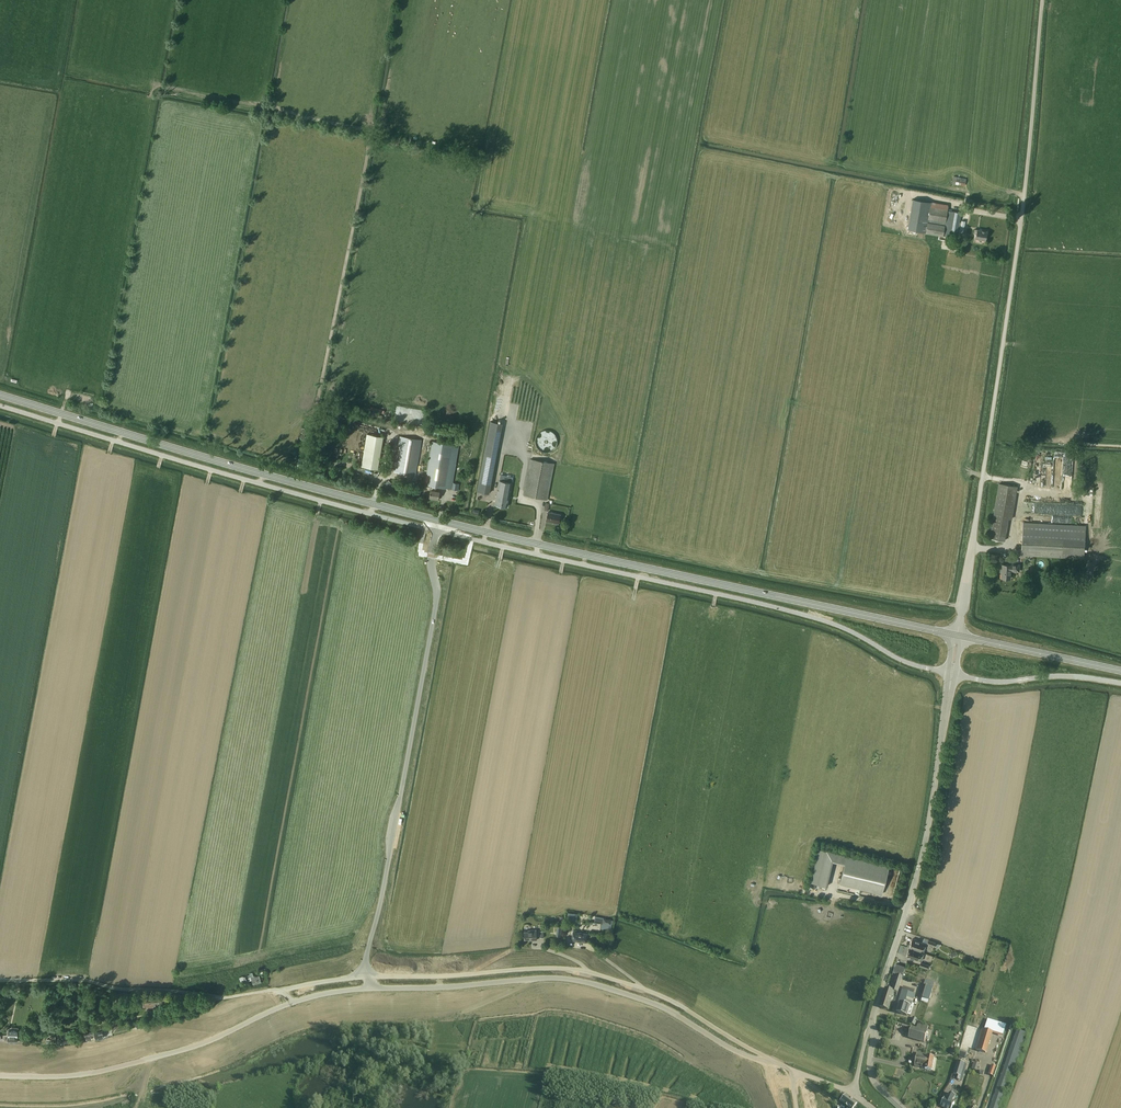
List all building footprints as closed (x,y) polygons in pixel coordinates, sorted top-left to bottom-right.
[(965,186),(966,178),(956,176),(955,184),(965,186)] [(907,230),(925,233),(931,202),(913,199),(907,230)] [(931,201),(931,202),(925,233),(943,236),(951,237),(952,231),(958,232),(961,213),(948,211),(949,205),(931,201)] [(987,232),(977,230),(974,229),(974,234),(976,234),(976,239),(986,241),(987,232)] [(555,446),(556,431),(541,431),(541,437),(543,438),(543,441),(546,441),(546,445),(555,446)] [(378,469),(383,436),(366,434),(361,467),(378,469)] [(422,440),(399,436),(393,472),(416,476),(422,440)] [(460,483),(453,482),(459,446),(432,441),(425,485),(431,486),(436,487),(451,489),(458,491),(460,483)] [(507,507),(511,487),(520,488),(522,478),(513,477),(517,456),(504,454),(499,480),(500,480),(495,504),(507,507)] [(530,459),(523,495),(548,499),(555,464),(530,459)] [(999,483),(991,529),(989,538),(1005,541),(1009,519),(1012,519),(1018,487),(999,483)] [(489,493),(490,486),(479,484),(477,491),(489,493)] [(440,492),(435,491),(436,487),(431,486),(429,497),(438,499),(440,492)] [(1026,511),(1038,511),(1038,503),(1027,503),(1026,511)] [(557,524),(558,523),(559,523),(559,519),(560,520),(561,516),(560,515),(560,514),(548,512),(546,521),(554,522),(553,523),(557,524)] [(1023,522),(1022,531),(1021,556),(1084,559),(1085,534),(1086,525),(1023,522)] [(1010,579),(1011,571),(1020,572),(1020,564),(1013,564),(1013,565),(1008,565),(1002,565),(1002,573),(1001,573),(1001,578),(1010,579)] [(882,894),(889,867),(846,857),(840,883),(882,894)] [(568,913),(566,923),(574,924),(575,914),(568,913)] [(531,940),(536,940),(536,930),(531,930),(531,931),(524,931),(524,939),(531,939),(531,940)] [(586,942),(587,934),(573,932),(572,941),(586,942)] [(912,940),(909,948),(920,952),(923,943),(912,940)] [(906,956),(918,960),(920,952),(909,948),(906,956)] [(897,996),(898,992),(903,976),(896,974),(892,990),(886,988),(880,1007),(889,1010),(893,994),(897,996)] [(259,976),(251,978),(253,986),(261,983),(259,976)] [(914,994),(908,992),(909,987),(903,985),(902,990),(898,1002),(900,1003),(897,1012),(907,1015),(910,1007),(911,1007),(911,1006),(912,1006),(914,998),(913,998),(914,994)] [(159,997),(153,998),(144,998),(144,1007),(147,1007),(147,1010),(154,1009),(154,1007),(156,1007),(156,1004),(159,1004),(159,997)] [(928,1031),(927,1031),(929,1026),(918,1023),(917,1028),(912,1026),(908,1038),(924,1043),(928,1031)] [(994,1032),(982,1029),(976,1050),(987,1053),(994,1032)] [(1000,1077),(990,1107),(999,1107),(1010,1074),(1013,1074),(1027,1033),(1017,1029),(1000,1077)] [(17,1042),(17,1031),(8,1031),(8,1042),(17,1042)] [(61,1032),(61,1036),(58,1036),(58,1044),(68,1043),(68,1031),(61,1032)] [(103,1032),(101,1032),(94,1033),(94,1031),(85,1033),(86,1040),(92,1039),(91,1037),(94,1036),(95,1039),(104,1038),(103,1032)] [(934,1057),(927,1055),(917,1053),(915,1066),(925,1068),(925,1069),(932,1070),(934,1057)] [(965,1063),(957,1060),(953,1074),(961,1076),(965,1063)] [(952,1102),(955,1096),(950,1093),(947,1099),(944,1098),(941,1105),(946,1107),(952,1107),(955,1103),(952,1102)] [(857,1103),(845,1094),(840,1101),(847,1106),(845,1107),(853,1107),(857,1103)]
